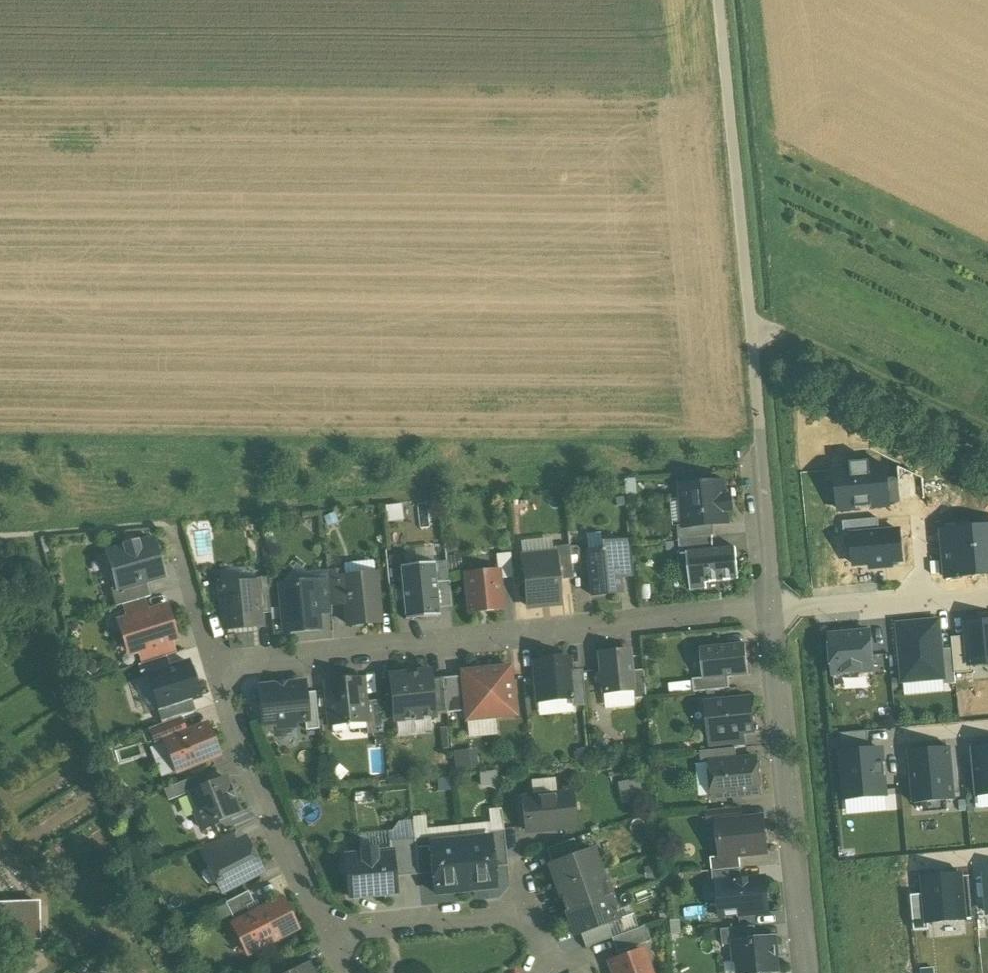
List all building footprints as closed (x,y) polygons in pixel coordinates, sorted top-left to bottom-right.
[(840,511),(889,506),(886,466),(871,467),(870,461),(850,463),(851,469),(836,471),(840,511)] [(899,470),(901,502),(925,500),(923,480),(899,470)] [(724,483),(682,488),(685,526),(686,527),(714,524),(727,523),(726,511),(732,511),(731,497),(725,498),(724,483)] [(880,519),(843,522),(845,538),(852,537),(852,535),(881,533),(880,519)] [(714,524),(686,527),(685,526),(678,527),(679,540),(713,537),(715,536),(714,524)] [(974,529),(979,576),(987,575),(987,528),(974,529)] [(942,532),(947,579),(979,576),(974,529),(942,532)] [(900,531),(881,533),(852,535),(852,537),(855,566),(870,565),(871,569),(893,567),(892,562),(902,562),(900,531)] [(713,537),(679,540),(680,554),(687,554),(687,553),(714,550),(713,537)] [(153,540),(137,545),(136,543),(124,546),(125,548),(109,553),(119,587),(119,588),(145,581),(153,579),(160,566),(153,540)] [(629,541),(615,542),(619,578),(633,577),(629,541)] [(615,542),(601,544),(602,550),(601,550),(601,552),(587,553),(592,597),(620,594),(619,578),(615,542)] [(569,547),(552,548),(553,555),(554,555),(557,581),(573,580),(569,547)] [(714,550),(687,553),(687,554),(691,591),(707,589),(706,583),(739,580),(736,548),(714,550)] [(510,554),(496,556),(498,571),(499,579),(512,578),(510,554)] [(553,555),(522,558),(527,607),(559,604),(557,581),(554,555),(553,555)] [(434,563),(400,567),(405,620),(439,617),(436,583),(434,563)] [(344,570),(327,571),(328,582),(331,607),(346,606),(343,578),(344,578),(344,570)] [(498,571),(466,574),(470,613),(502,610),(499,579),(498,571)] [(344,578),(343,578),(346,606),(348,625),(380,622),(375,575),(344,578)] [(267,578),(255,579),(256,583),(259,615),(271,614),(267,578)] [(145,581),(119,588),(119,587),(111,589),(116,607),(122,605),(145,599),(150,597),(145,581)] [(328,582),(314,584),(317,614),(331,612),(331,607),(328,582)] [(449,582),(436,583),(439,608),(451,607),(449,582)] [(256,583),(220,587),(224,629),(260,626),(259,615),(256,583)] [(314,583),(280,586),(285,632),(318,629),(317,614),(314,584),(314,583)] [(145,599),(122,605),(126,618),(148,611),(145,599)] [(148,611),(126,618),(129,627),(120,630),(124,643),(129,642),(133,655),(139,653),(171,642),(168,633),(174,631),(166,606),(148,611)] [(970,664),(987,663),(987,620),(967,622),(968,635),(970,664)] [(903,684),(943,681),(941,650),(939,623),(899,626),(903,684)] [(871,629),(827,634),(832,679),(876,674),(871,629)] [(954,649),(955,671),(971,670),(970,664),(968,635),(952,636),(954,649)] [(171,642),(139,653),(143,664),(163,658),(175,654),(171,642)] [(746,645),(701,649),(704,679),(704,680),(729,677),(749,675),(746,645)] [(955,671),(954,649),(941,650),(943,681),(944,685),(956,684),(955,671)] [(628,652),(599,655),(601,674),(597,679),(598,683),(602,687),(603,693),(632,691),(632,690),(630,672),(628,652)] [(143,664),(139,665),(143,678),(149,676),(149,675),(167,669),(163,658),(143,664)] [(569,659),(557,660),(557,659),(545,660),(545,661),(533,663),(537,699),(553,697),(554,701),(571,699),(573,699),(570,674),(569,659)] [(167,669),(149,675),(149,676),(159,710),(189,700),(189,701),(199,698),(188,662),(167,669)] [(509,668),(462,673),(462,677),(466,712),(467,720),(514,715),(509,668)] [(642,671),(630,672),(632,690),(632,691),(633,700),(645,699),(642,671)] [(429,672),(390,676),(394,722),(412,720),(412,721),(415,721),(414,720),(434,718),(434,716),(430,680),(429,672)] [(582,673),(570,674),(573,699),(571,699),(572,706),(585,704),(582,673)] [(462,677),(442,679),(446,714),(466,712),(462,677)] [(729,677),(704,680),(704,679),(693,680),(695,693),(730,689),(729,677)] [(362,679),(326,682),(330,726),(346,724),(346,726),(348,725),(348,724),(366,722),(364,702),(362,679)] [(442,679),(430,680),(434,716),(446,714),(442,679)] [(302,685),(261,689),(264,720),(278,718),(279,726),(292,725),(292,721),(305,720),(303,694),(302,685)] [(315,693),(303,694),(305,720),(306,731),(318,729),(315,693)] [(751,699),(706,704),(709,737),(744,734),(754,733),(751,699)] [(159,710),(164,724),(179,718),(193,713),(189,701),(189,700),(159,710)] [(380,701),(364,702),(366,722),(367,734),(383,733),(380,701)] [(164,724),(149,729),(156,745),(165,742),(186,733),(179,718),(164,724)] [(186,733),(165,742),(177,772),(218,755),(206,725),(186,733)] [(841,735),(842,754),(869,752),(868,732),(841,735)] [(744,734),(709,737),(711,751),(736,749),(745,748),(744,734)] [(453,768),(475,767),(475,748),(452,749),(453,768)] [(977,796),(987,795),(987,748),(973,749),(977,796)] [(711,751),(701,752),(702,764),(710,763),(737,761),(736,749),(711,751)] [(911,752),(915,804),(955,801),(951,749),(911,752)] [(869,752),(842,754),(846,799),(886,796),(884,778),(886,777),(885,764),(883,764),(882,751),(869,752)] [(737,761),(710,763),(713,799),(761,794),(757,759),(737,761)] [(200,775),(170,787),(175,799),(190,793),(190,792),(205,786),(200,775)] [(551,777),(529,779),(531,793),(553,791),(551,777)] [(205,786),(190,792),(190,793),(198,814),(196,815),(201,830),(216,824),(215,821),(238,812),(233,798),(235,797),(230,787),(229,788),(225,778),(205,786)] [(572,796),(522,801),(525,831),(575,826),(572,796)] [(742,808),(706,812),(708,825),(728,823),(728,822),(743,820),(742,808)] [(743,820),(728,822),(728,823),(729,838),(719,839),(721,858),(767,853),(763,818),(743,820)] [(504,831),(487,832),(488,838),(489,838),(492,868),(507,866),(504,831)] [(229,834),(200,849),(206,860),(234,845),(229,834)] [(431,838),(414,840),(418,875),(433,874),(430,844),(431,844),(431,838)] [(488,838),(460,841),(465,891),(494,888),(492,868),(489,838),(488,838)] [(414,840),(389,842),(390,853),(392,853),(394,878),(418,875),(414,840)] [(573,840),(546,850),(551,864),(579,855),(573,840)] [(431,844),(430,844),(433,874),(435,894),(465,891),(460,841),(431,844)] [(234,845),(206,860),(222,892),(260,872),(247,846),(238,843),(235,845),(234,845)] [(375,849),(361,850),(361,856),(346,858),(346,861),(342,865),(343,871),(348,875),(350,897),(366,896),(366,894),(379,892),(379,894),(396,893),(392,853),(376,855),(375,849)] [(551,864),(549,865),(557,887),(604,870),(599,857),(595,858),(592,850),(579,855),(551,864)] [(741,868),(713,871),(714,885),(718,884),(718,883),(742,880),(741,868)] [(557,887),(551,889),(555,901),(561,899),(566,913),(613,896),(607,879),(603,881),(600,872),(604,871),(604,870),(557,887)] [(924,878),(925,895),(928,923),(965,920),(962,876),(924,878)] [(742,880),(718,883),(718,884),(721,918),(769,913),(765,878),(742,880)] [(248,892),(225,904),(230,915),(246,907),(254,903),(248,892)] [(912,896),(914,931),(928,930),(928,923),(925,895),(912,896)] [(613,896),(566,913),(570,925),(573,924),(577,935),(618,920),(614,911),(618,910),(613,896)] [(235,924),(233,925),(248,954),(296,929),(281,900),(251,915),(235,924)] [(0,904),(0,941),(40,939),(38,902),(0,904)] [(246,907),(230,915),(235,924),(251,915),(246,907)] [(645,927),(611,939),(616,954),(650,942),(645,927)] [(755,927),(722,930),(723,946),(733,945),(733,944),(753,942),(753,941),(757,940),(755,927)] [(753,941),(753,942),(733,944),(733,945),(735,963),(739,963),(740,972),(768,972),(778,972),(776,949),(777,949),(775,938),(757,940),(753,941)] [(610,963),(613,972),(650,972),(642,951),(610,963)] [(274,968),(276,972),(291,972),(301,968),(295,957),(274,968)] [(307,965),(301,968),(291,972),(311,972),(307,965)]
